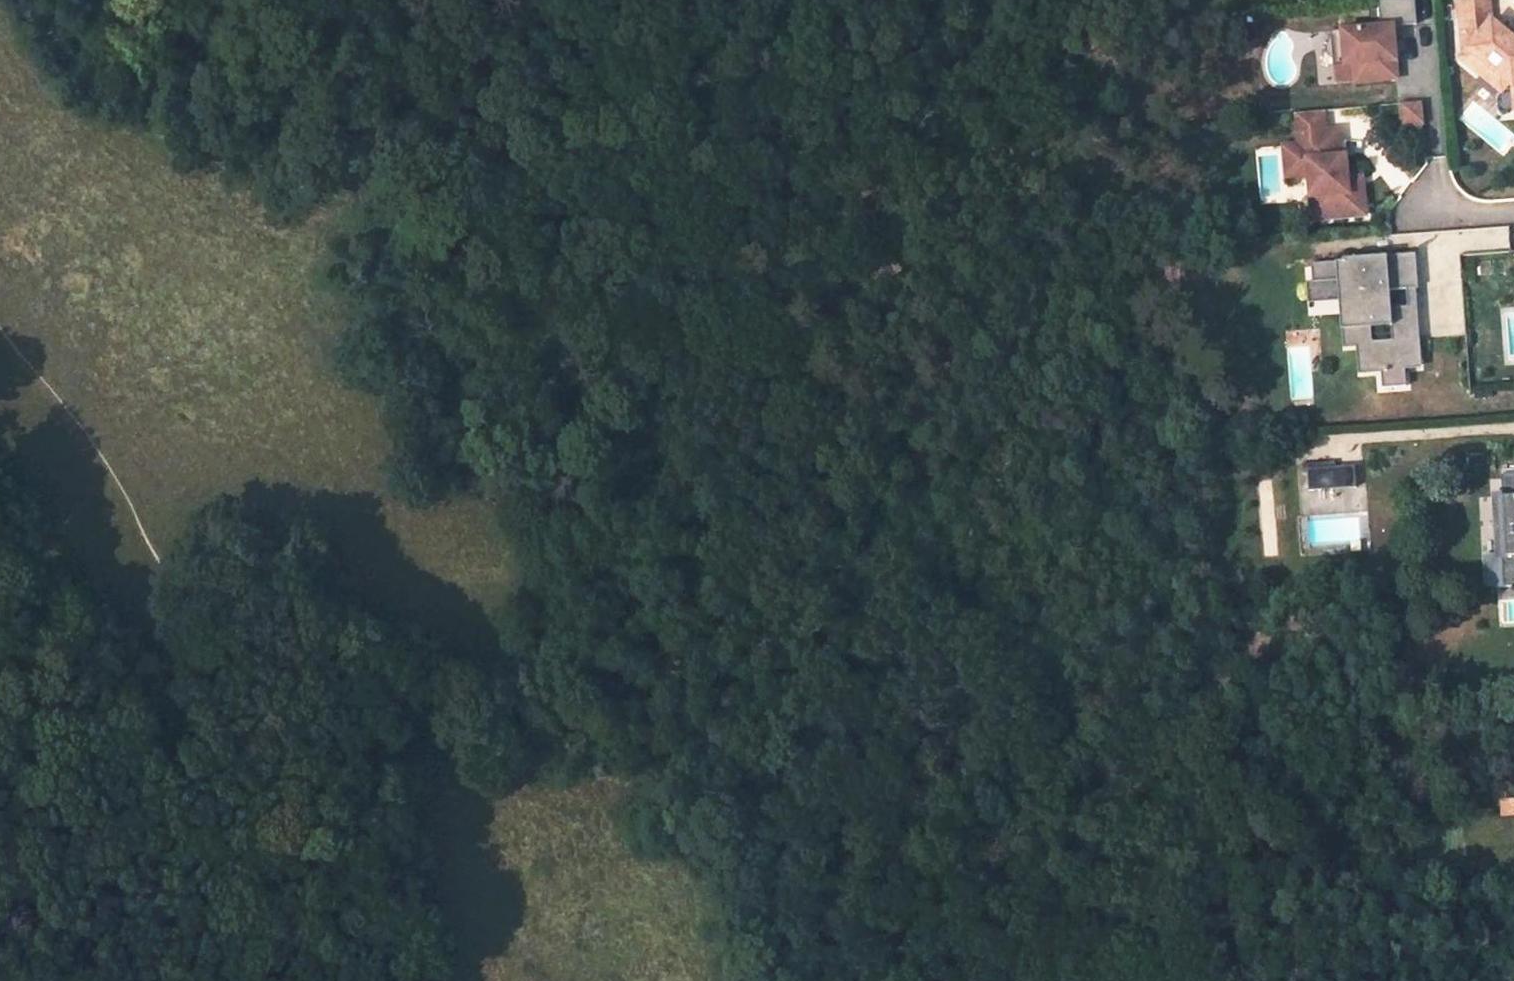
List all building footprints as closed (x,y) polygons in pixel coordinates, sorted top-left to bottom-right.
[(1380,27),(1330,32),(1334,67),(1353,65),(1355,84),(1398,79),(1393,34),(1390,35),(1389,27),(1393,27),(1417,24),(1414,0),(1377,0),(1380,27)] [(1505,34),(1489,21),(1487,0),(1457,0),(1463,53),(1459,58),(1481,76),(1488,68),(1507,83),(1512,86),(1513,109),(1513,41),(1505,34)] [(1508,30),(1505,34),(1513,41),(1513,35),(1508,30)] [(1488,68),(1481,76),(1499,92),(1507,83),(1488,68)] [(1421,103),(1397,104),(1399,128),(1422,126),(1421,103)] [(1295,134),(1323,131),(1321,112),(1294,114),(1295,134)] [(1311,221),(1365,216),(1362,188),(1348,190),(1346,179),(1344,155),(1341,156),(1338,130),(1323,131),(1295,134),(1296,146),(1300,178),(1306,177),(1311,221)] [(1285,180),(1300,178),(1296,146),(1282,147),(1285,180)] [(1348,190),(1362,188),(1361,177),(1346,179),(1348,190)] [(1363,372),(1380,370),(1381,389),(1405,387),(1404,369),(1418,367),(1416,339),(1408,340),(1407,328),(1409,328),(1408,307),(1407,307),(1395,308),(1395,310),(1390,311),(1389,291),(1405,290),(1412,290),(1417,289),(1415,254),(1341,259),(1341,262),(1310,265),(1311,282),(1312,283),(1343,281),(1344,301),(1347,345),(1361,344),(1363,372)] [(1307,304),(1344,301),(1343,281),(1312,283),(1311,282),(1305,283),(1307,304)] [(1408,340),(1416,339),(1412,290),(1405,290),(1407,307),(1408,307),(1409,328),(1407,328),(1408,340)] [(1335,462),(1302,464),(1303,473),(1308,473),(1307,468),(1321,468),(1335,467),(1335,462)] [(1335,467),(1321,468),(1322,489),(1356,487),(1355,466),(1335,467)] [(1321,468),(1307,468),(1308,473),(1309,489),(1322,489),(1321,468)] [(1500,475),(1500,480),(1501,496),(1497,496),(1499,523),(1500,536),(1502,587),(1513,586),(1513,474),(1500,475)] [(1500,480),(1490,480),(1492,523),(1499,523),(1497,496),(1501,496),(1500,480)] [(1494,554),(1483,555),(1485,588),(1502,587),(1500,536),(1493,537),(1494,554)] [(1502,814),(1513,813),(1513,798),(1501,799),(1502,814)]
